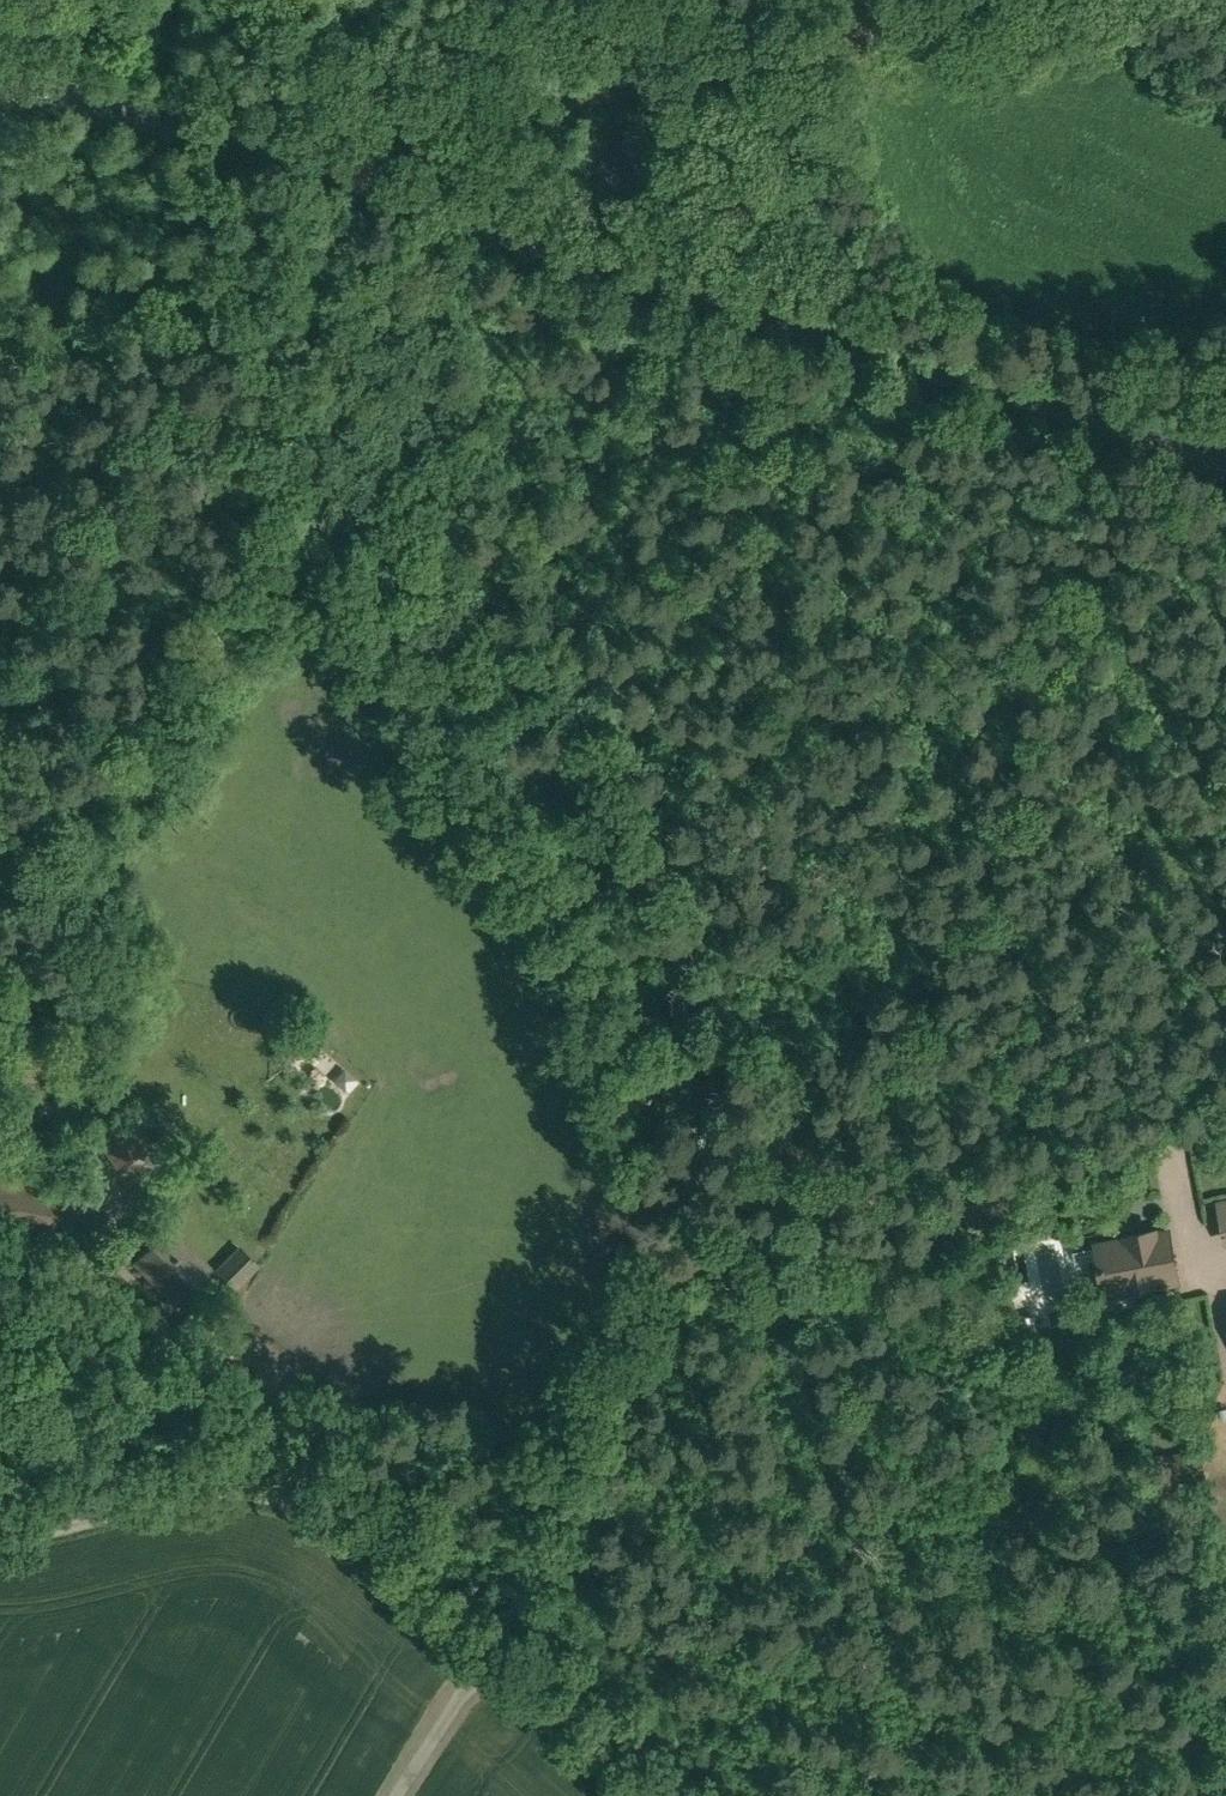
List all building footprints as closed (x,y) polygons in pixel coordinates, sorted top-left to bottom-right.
[(145,1147),(126,1119),(101,1136),(120,1164),(145,1147)] [(0,1177),(0,1227),(53,1236),(62,1187),(0,1177)] [(212,1268),(172,1227),(163,1235),(154,1225),(143,1236),(152,1246),(137,1261),(177,1302),(212,1268)] [(1150,1229),(1081,1241),(1086,1268),(1154,1255),(1150,1229)] [(1029,1281),(1012,1284),(1018,1331),(1049,1327),(1047,1310),(1068,1307),(1066,1293),(1055,1294),(1052,1274),(1062,1272),(1060,1261),(1045,1264),(1042,1241),(1013,1245),(1016,1266),(1026,1264),(1029,1281)] [(245,1256),(217,1279),(227,1291),(255,1268),(245,1256)]
